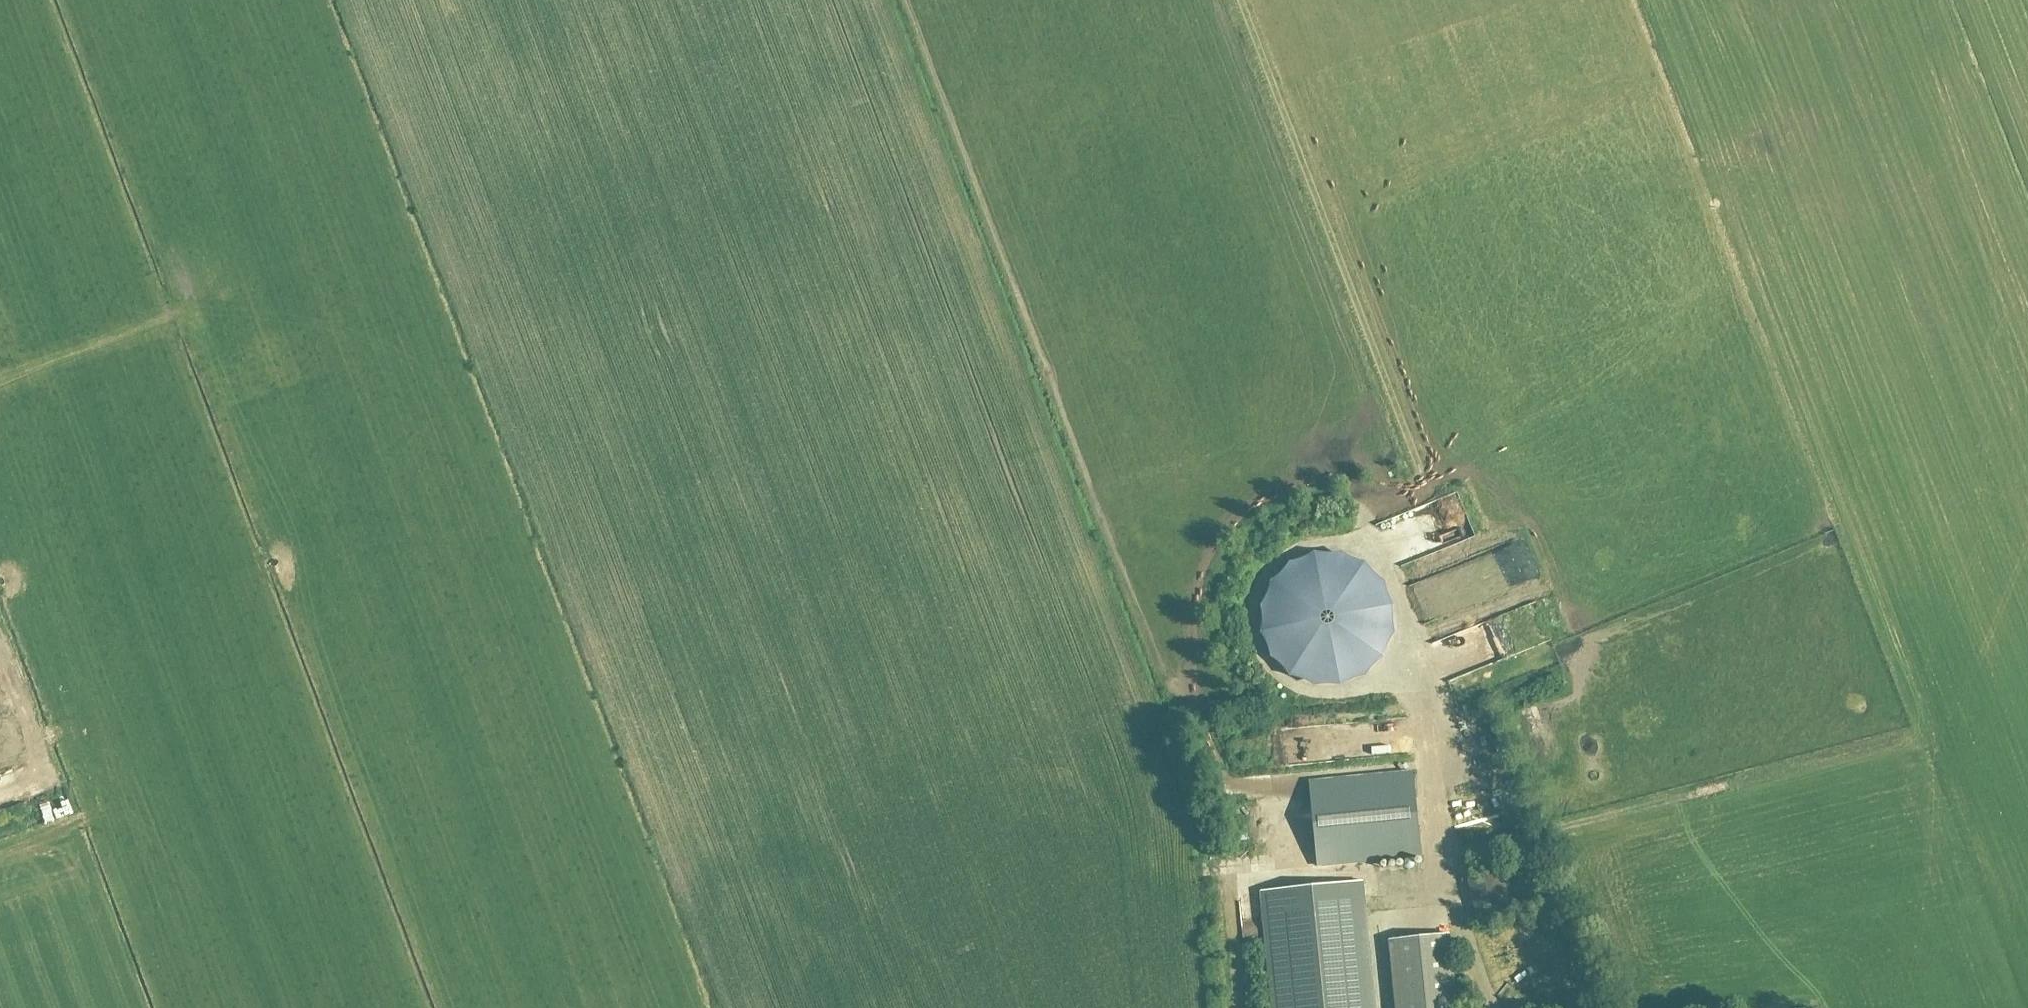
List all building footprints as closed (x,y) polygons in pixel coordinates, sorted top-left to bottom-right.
[(1412,772),(1310,781),(1317,866),(1419,857),(1412,772)] [(55,824),(80,812),(70,791),(45,803),(55,824)] [(1538,895),(1532,865),(1531,861),(1465,878),(1475,920),(1541,906),(1538,895)] [(1262,892),(1273,1007),(1374,1007),(1361,882),(1262,892)] [(1396,1007),(1456,1007),(1449,934),(1389,940),(1396,1007)]
